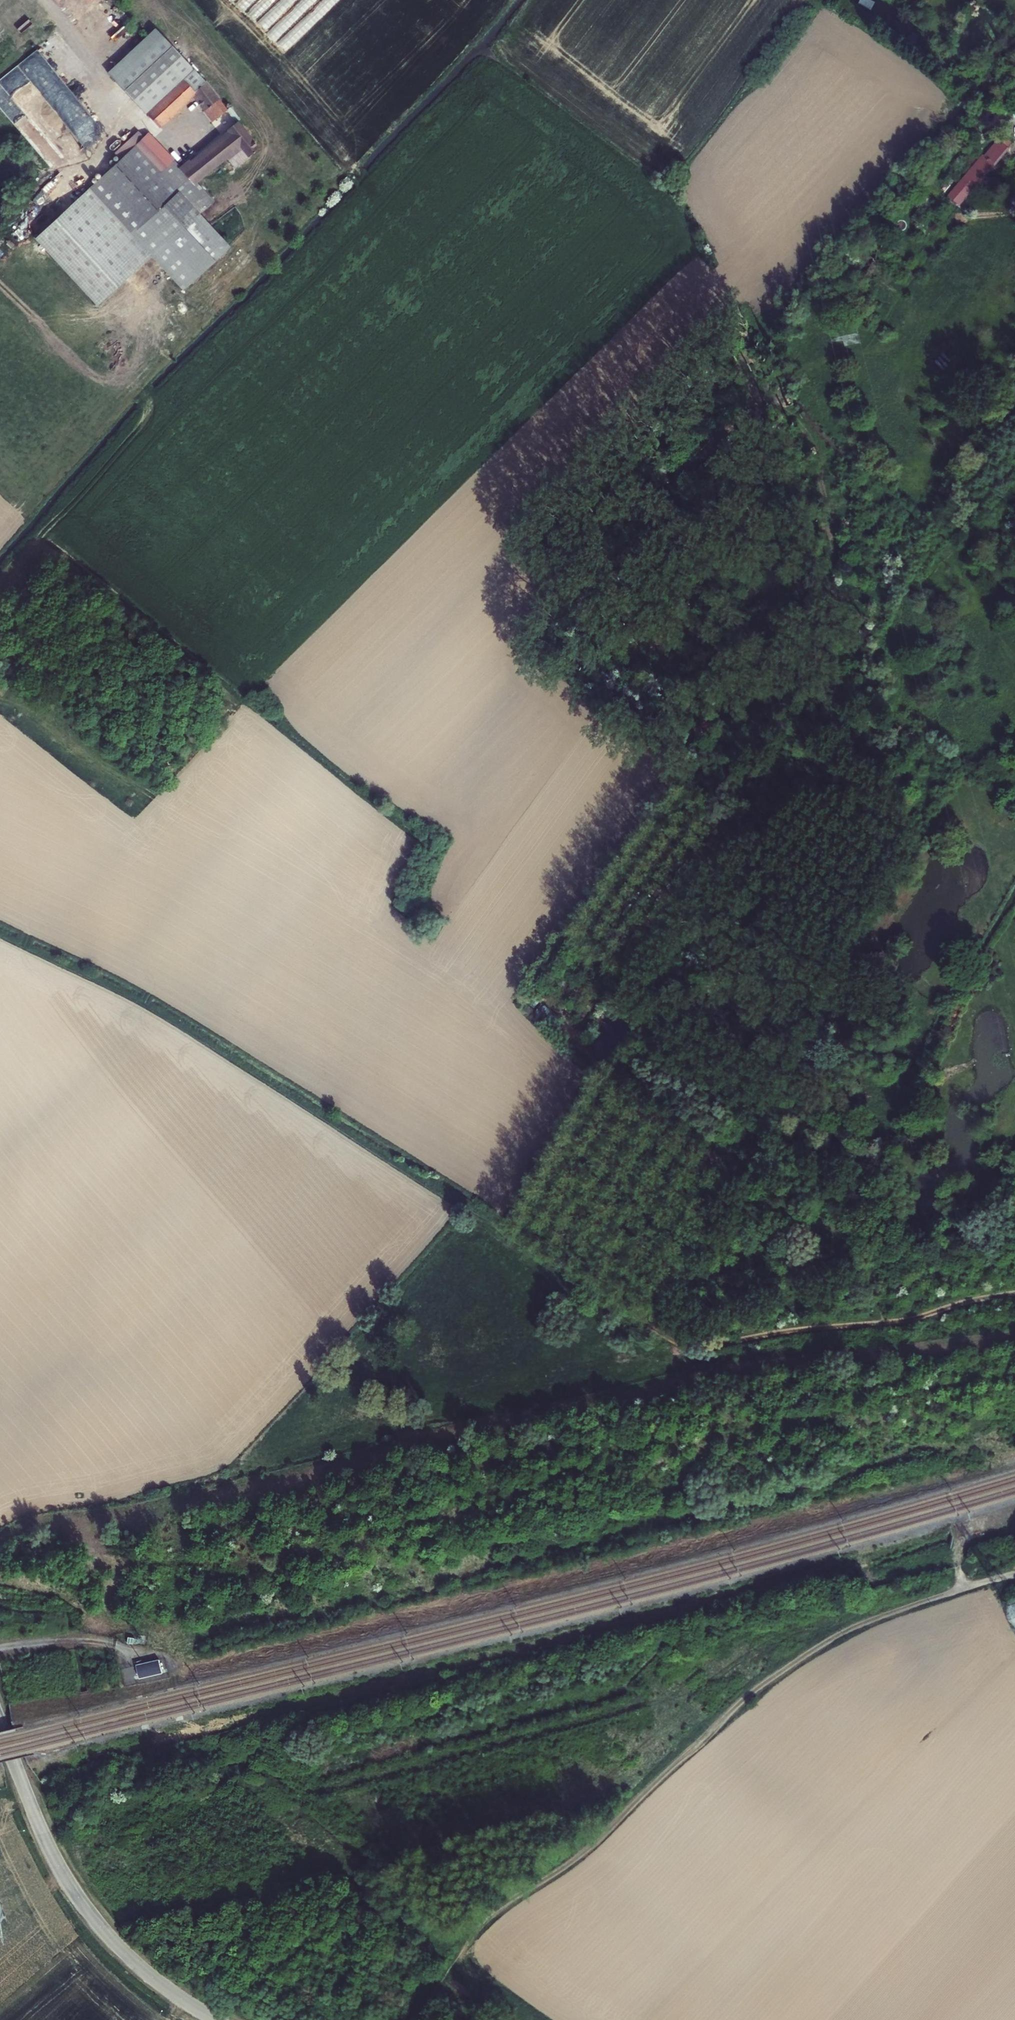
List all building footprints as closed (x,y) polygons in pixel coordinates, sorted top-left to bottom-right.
[(174,91),(187,78),(158,50),(146,63),(174,91)] [(174,91),(146,63),(123,88),(148,119),(174,91)] [(229,112),(207,85),(200,92),(187,78),(174,91),(148,119),(159,129),(162,132),(196,96),(217,122),(229,112)] [(192,165),(183,172),(198,189),(243,151),(252,163),(259,156),(260,155),(261,154),(261,152),(262,151),(261,149),(261,148),(260,147),(259,145),(241,123),(229,133),(232,137),(196,168),(192,165)] [(164,173),(199,211),(209,202),(198,189),(183,172),(175,164),(171,160),(173,157),(151,137),(138,150),(164,173)] [(950,196),(961,207),(1011,152),(1002,143),(987,159),(987,158),(950,196)] [(164,173),(138,150),(38,243),(100,310),(155,259),(186,293),(235,248),(199,211),(164,173)]
